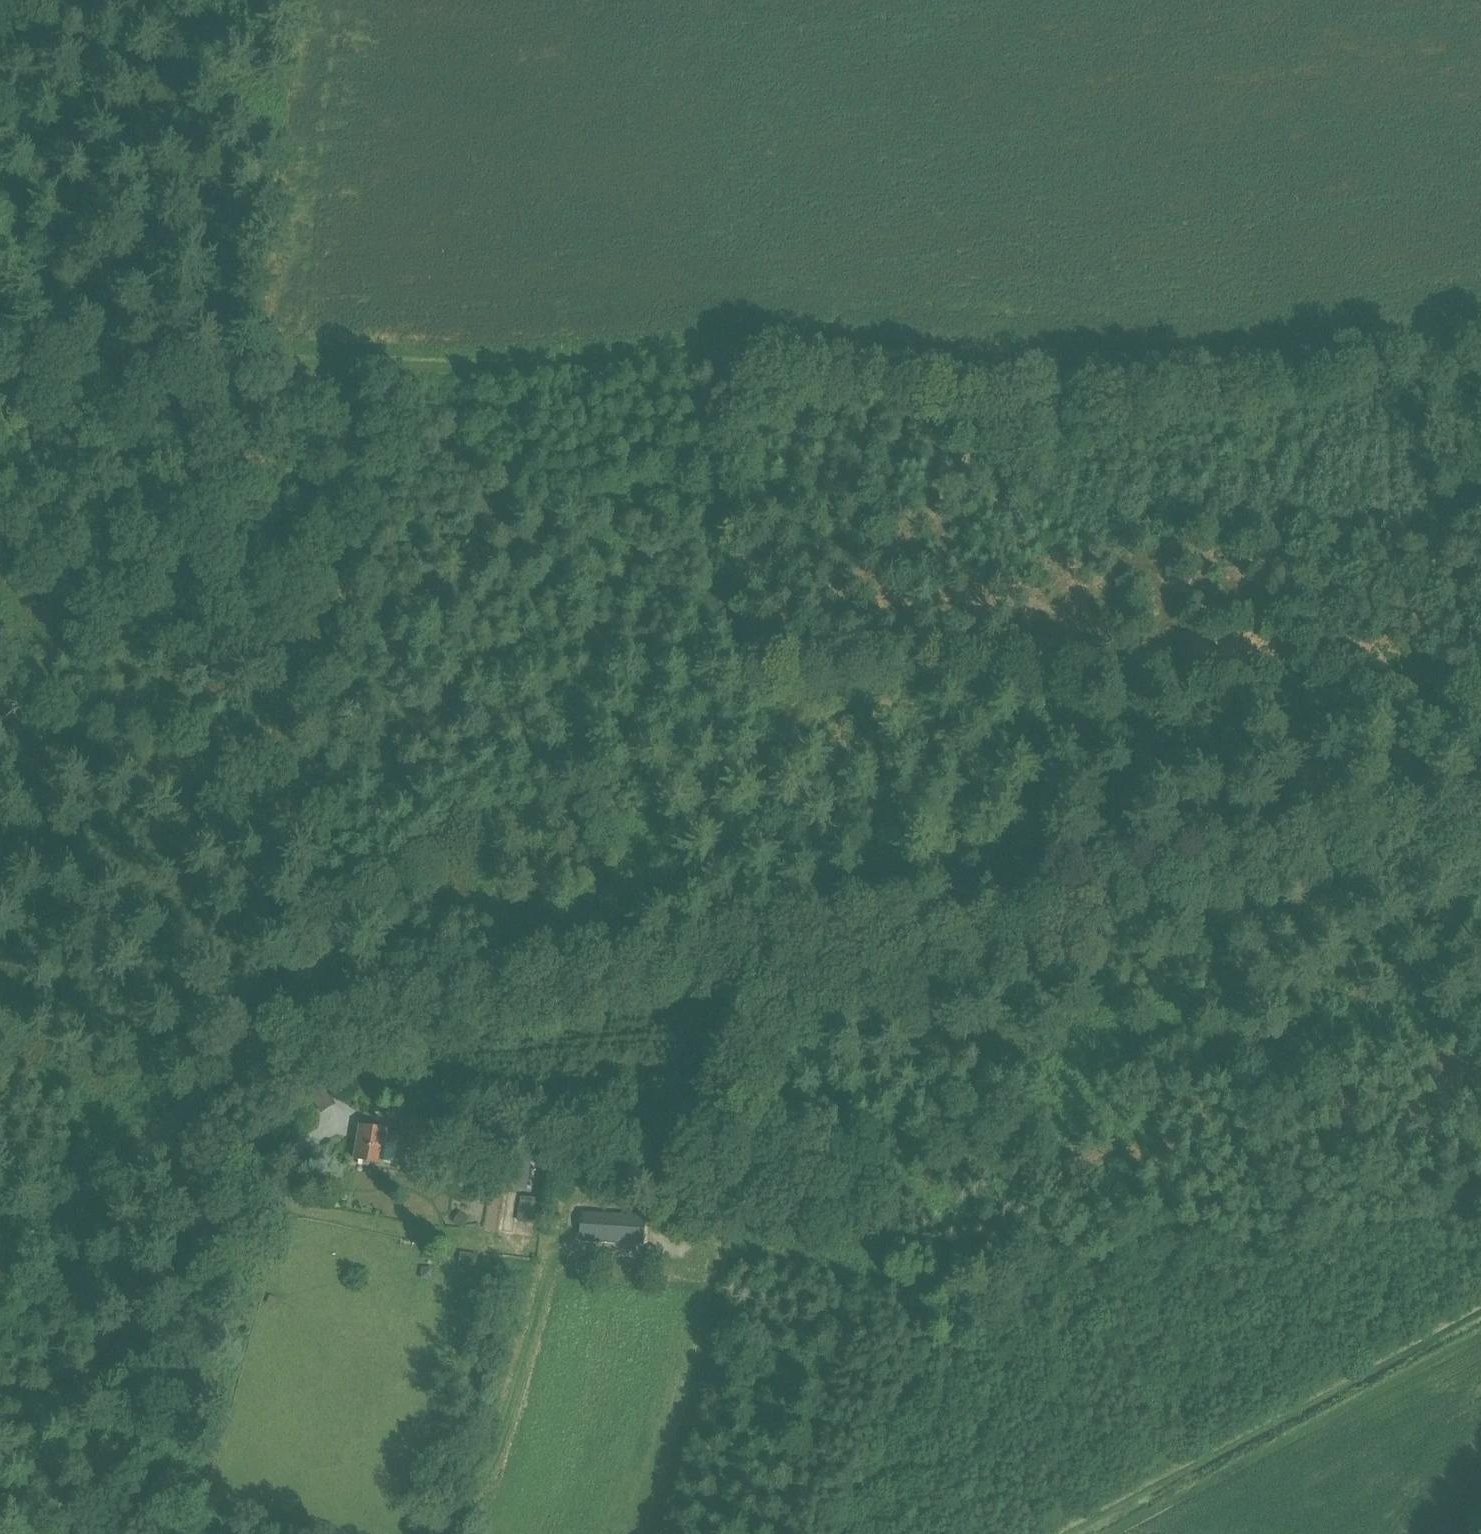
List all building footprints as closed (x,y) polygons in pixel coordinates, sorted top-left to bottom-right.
[(355,1159),(380,1163),(384,1141),(397,1143),(397,1144),(420,1147),(424,1121),(402,1117),(399,1132),(386,1130),(386,1129),(360,1125),(355,1159)] [(503,1185),(525,1188),(530,1162),(507,1158),(503,1185)] [(537,1224),(540,1199),(520,1196),(517,1221),(537,1224)] [(578,1237),(644,1241),(645,1215),(580,1210),(578,1237)] [(460,1211),(452,1222),(462,1228),(469,1217),(460,1211)]
